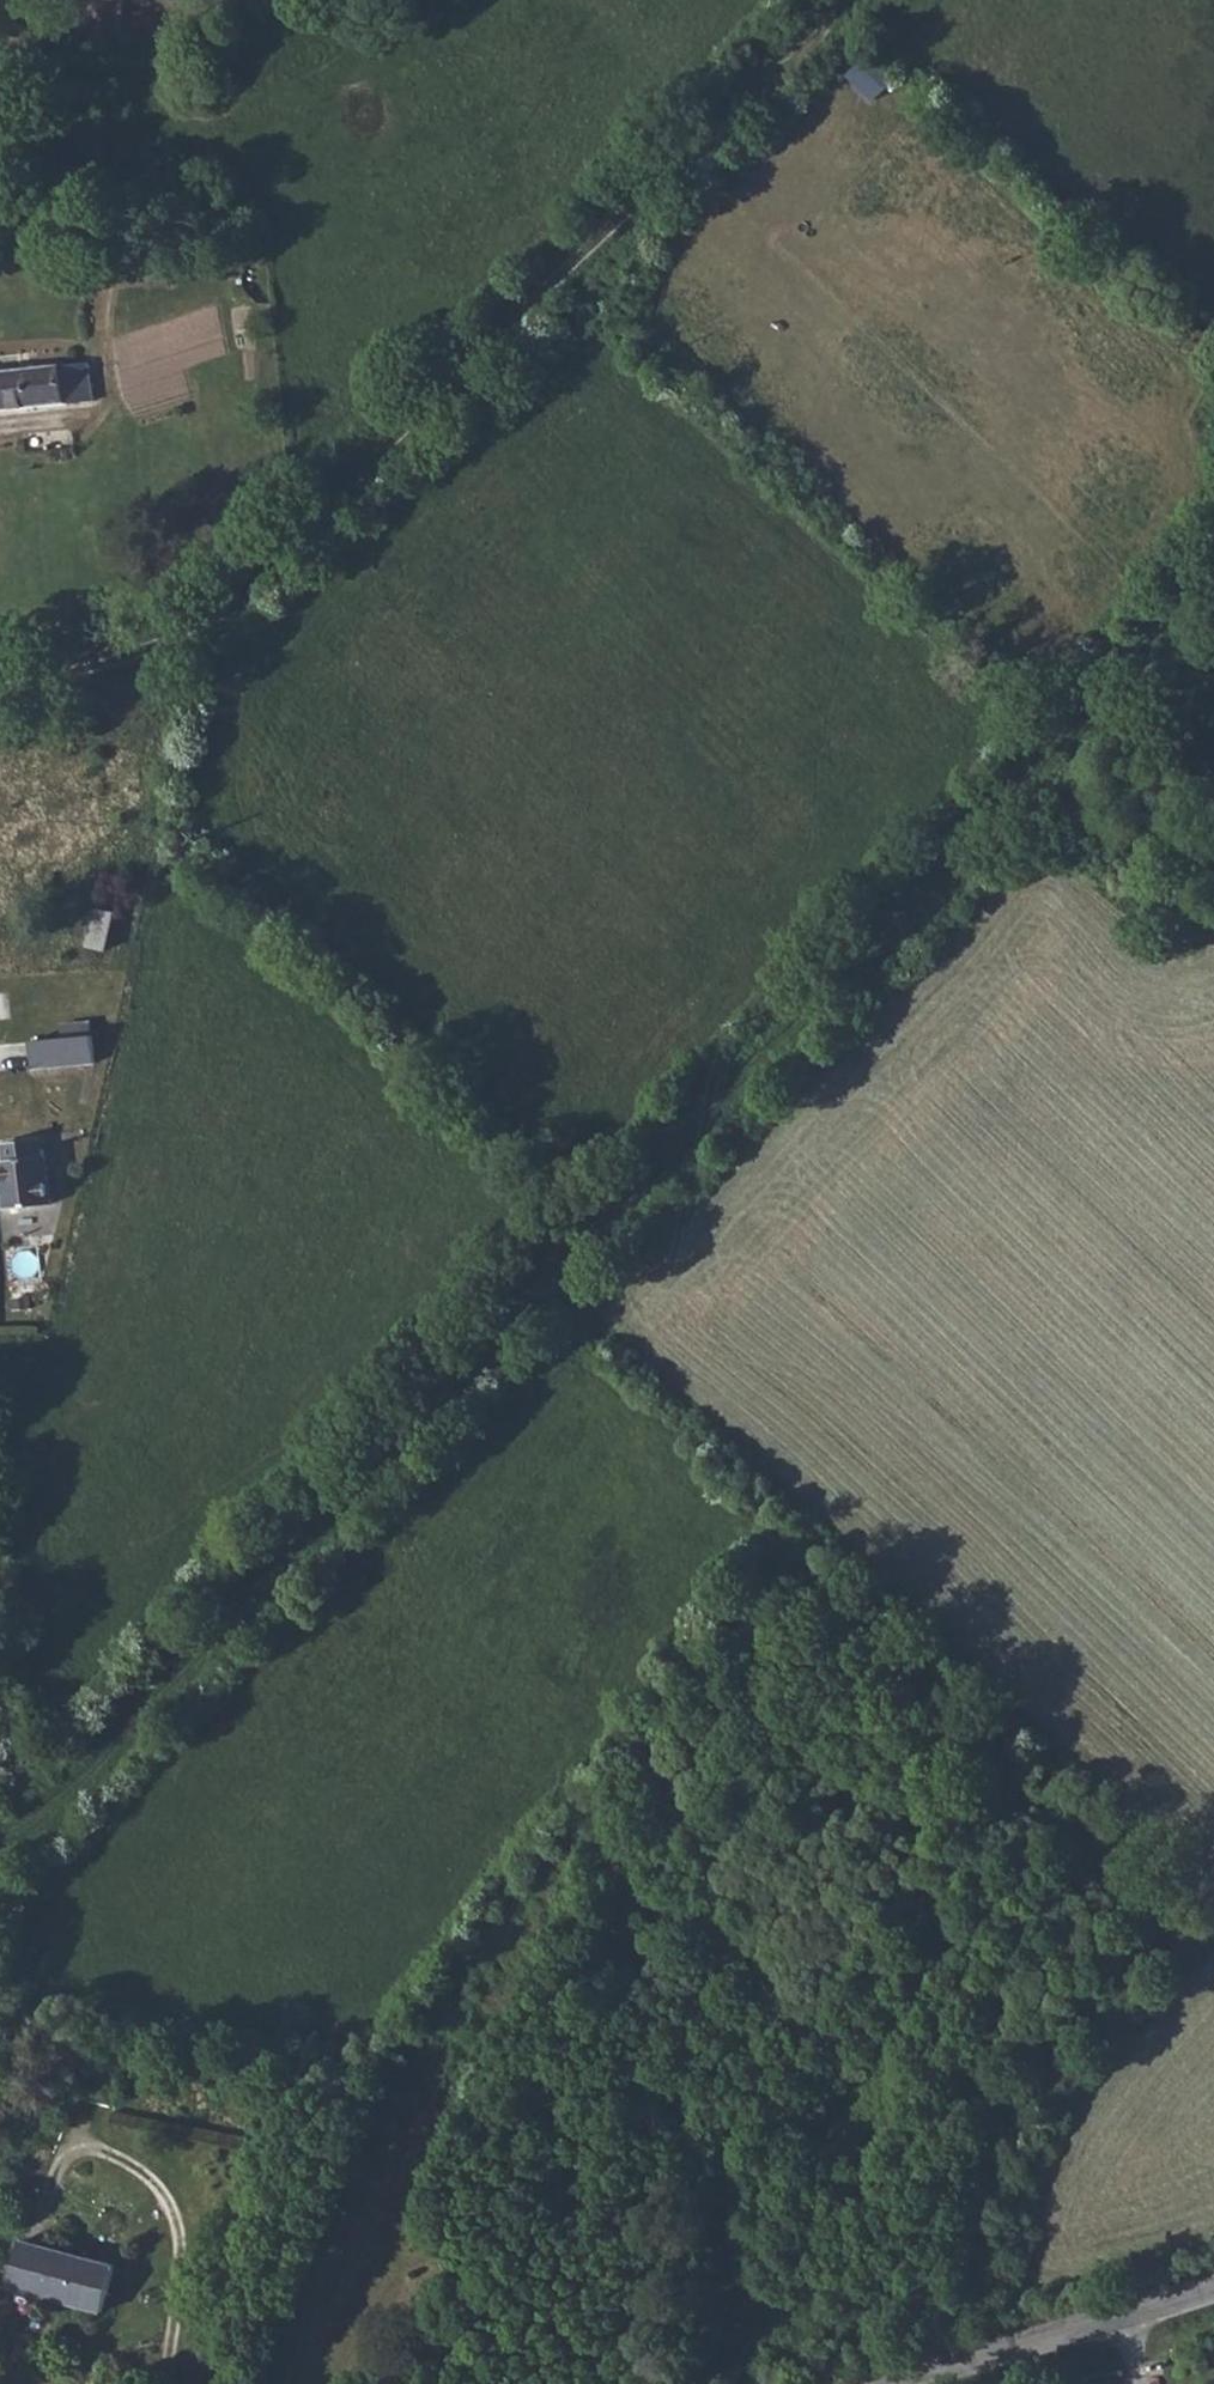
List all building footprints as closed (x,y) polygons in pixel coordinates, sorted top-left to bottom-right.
[(0,362),(0,404),(109,394),(106,354),(0,362)] [(107,948),(115,909),(94,904),(86,944),(107,948)] [(102,1003),(29,1012),(31,1037),(105,1030),(102,1003)] [(4,1111),(4,1130),(0,1130),(0,1142),(4,1175),(49,1172),(46,1125),(41,1126),(39,1110),(4,1111)] [(9,2285),(104,2310),(117,2260),(22,2235),(9,2285)]
